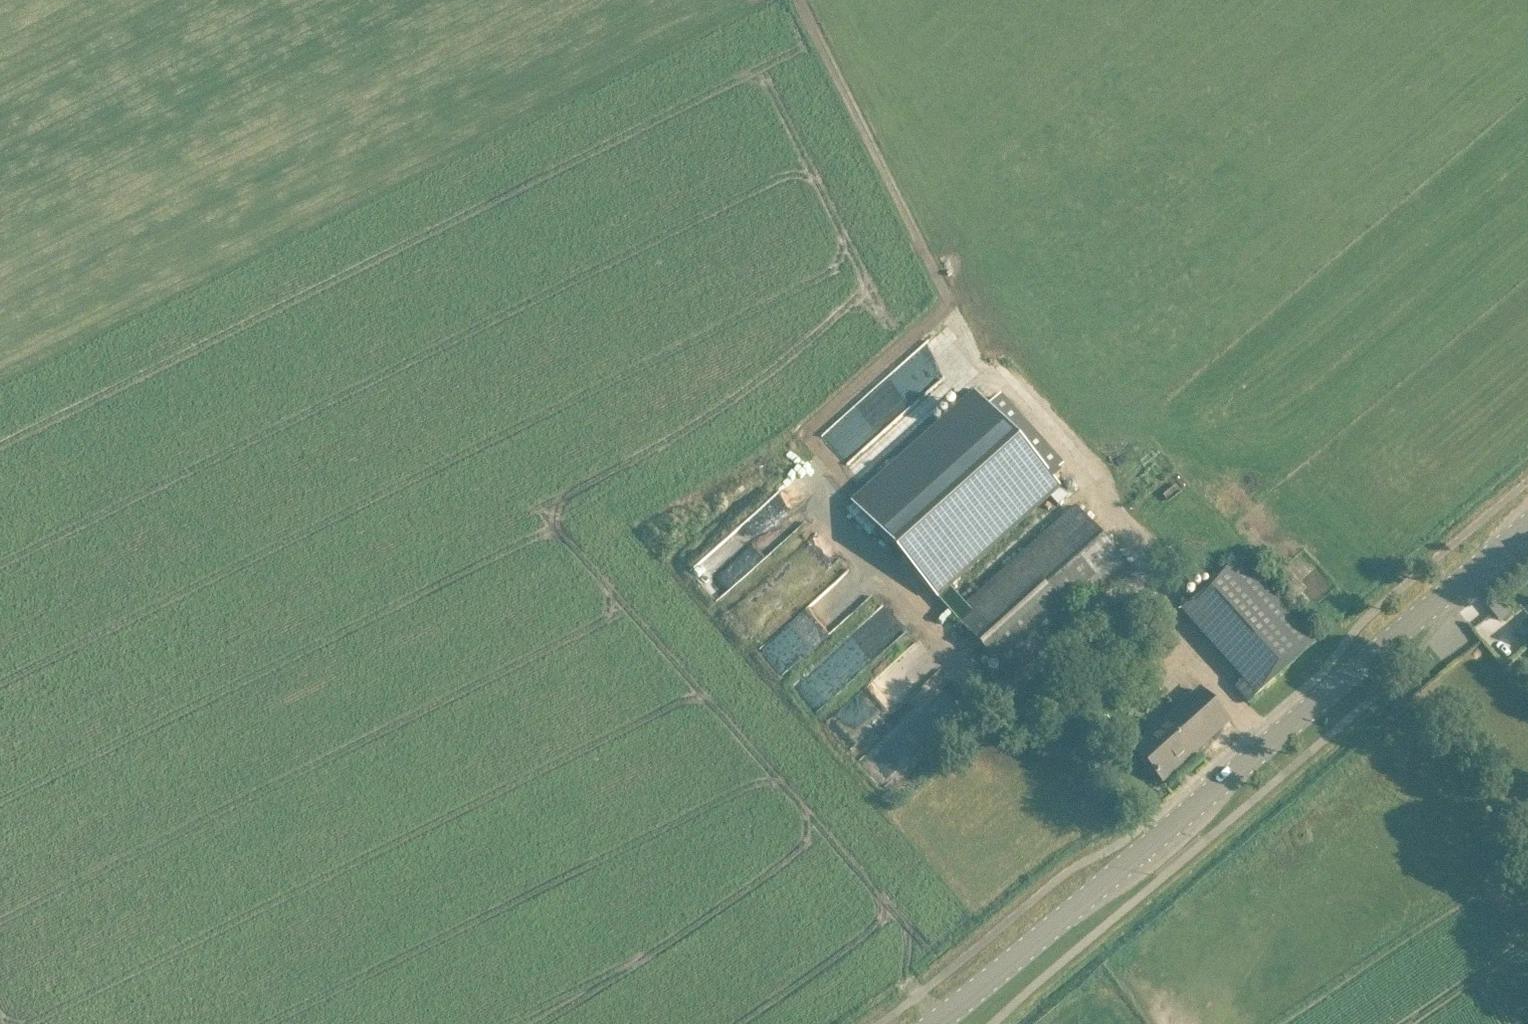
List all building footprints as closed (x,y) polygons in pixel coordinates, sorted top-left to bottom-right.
[(850,501),(908,565),(952,615),(1008,678),(1131,567),(1075,505),(965,604),(951,588),(1051,499),(1061,489),(974,391),(850,501)] [(1061,489),(1051,499),(1058,507),(1068,497),(1061,489)] [(796,562),(805,572),(781,593),(792,606),(776,619),(783,627),(849,570),(839,558),(834,563),(817,544),(796,562)] [(1179,612),(1241,681),(1234,687),(1249,704),(1316,644),(1260,582),(1239,558),(1179,612)] [(1135,751),(1162,782),(1229,722),(1201,692),(1135,751)]
